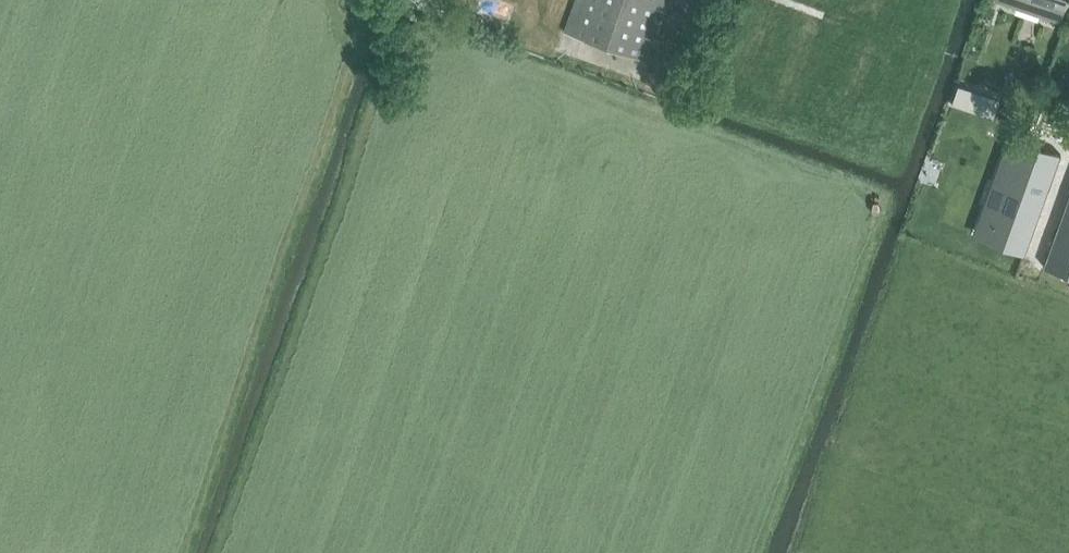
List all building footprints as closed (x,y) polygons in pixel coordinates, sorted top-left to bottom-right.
[(649,62),(670,0),(576,0),(565,32),(649,62)] [(1061,22),(1068,0),(996,0),(996,1),(1061,22)] [(1026,256),(1062,156),(1048,151),(1045,157),(1014,146),(1000,185),(1009,189),(1000,214),(991,211),(989,219),(988,219),(983,232),(1001,238),(1027,247),(1024,256),(1026,256)] [(1046,266),(1047,267),(1048,266),(1064,272),(1068,260),(1068,261),(1068,201),(1046,266)]
